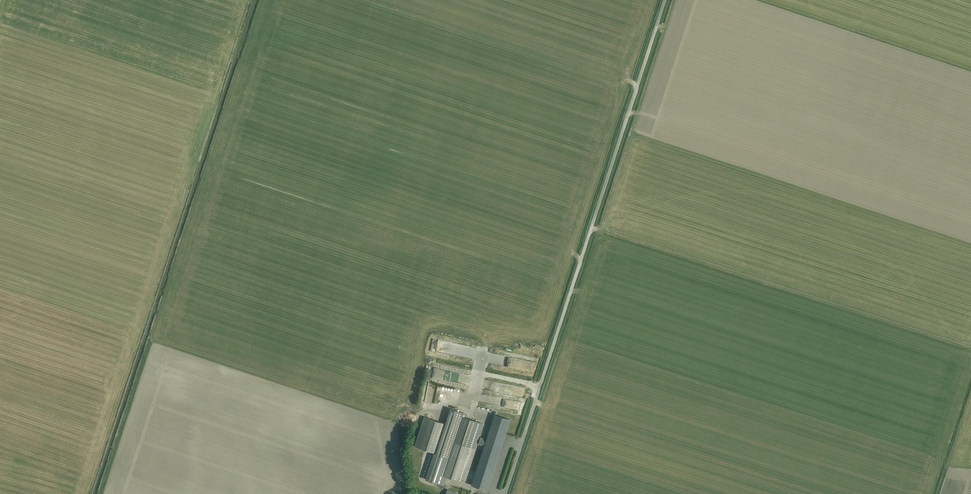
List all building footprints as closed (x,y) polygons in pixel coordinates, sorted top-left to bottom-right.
[(445,477),(464,483),(477,444),(479,437),(483,423),(450,413),(436,454),(427,479),(443,484),(445,477)] [(485,447),(472,485),(487,490),(510,419),(495,415),(487,439),(485,447)] [(423,417),(414,447),(436,454),(445,424),(423,417)]
